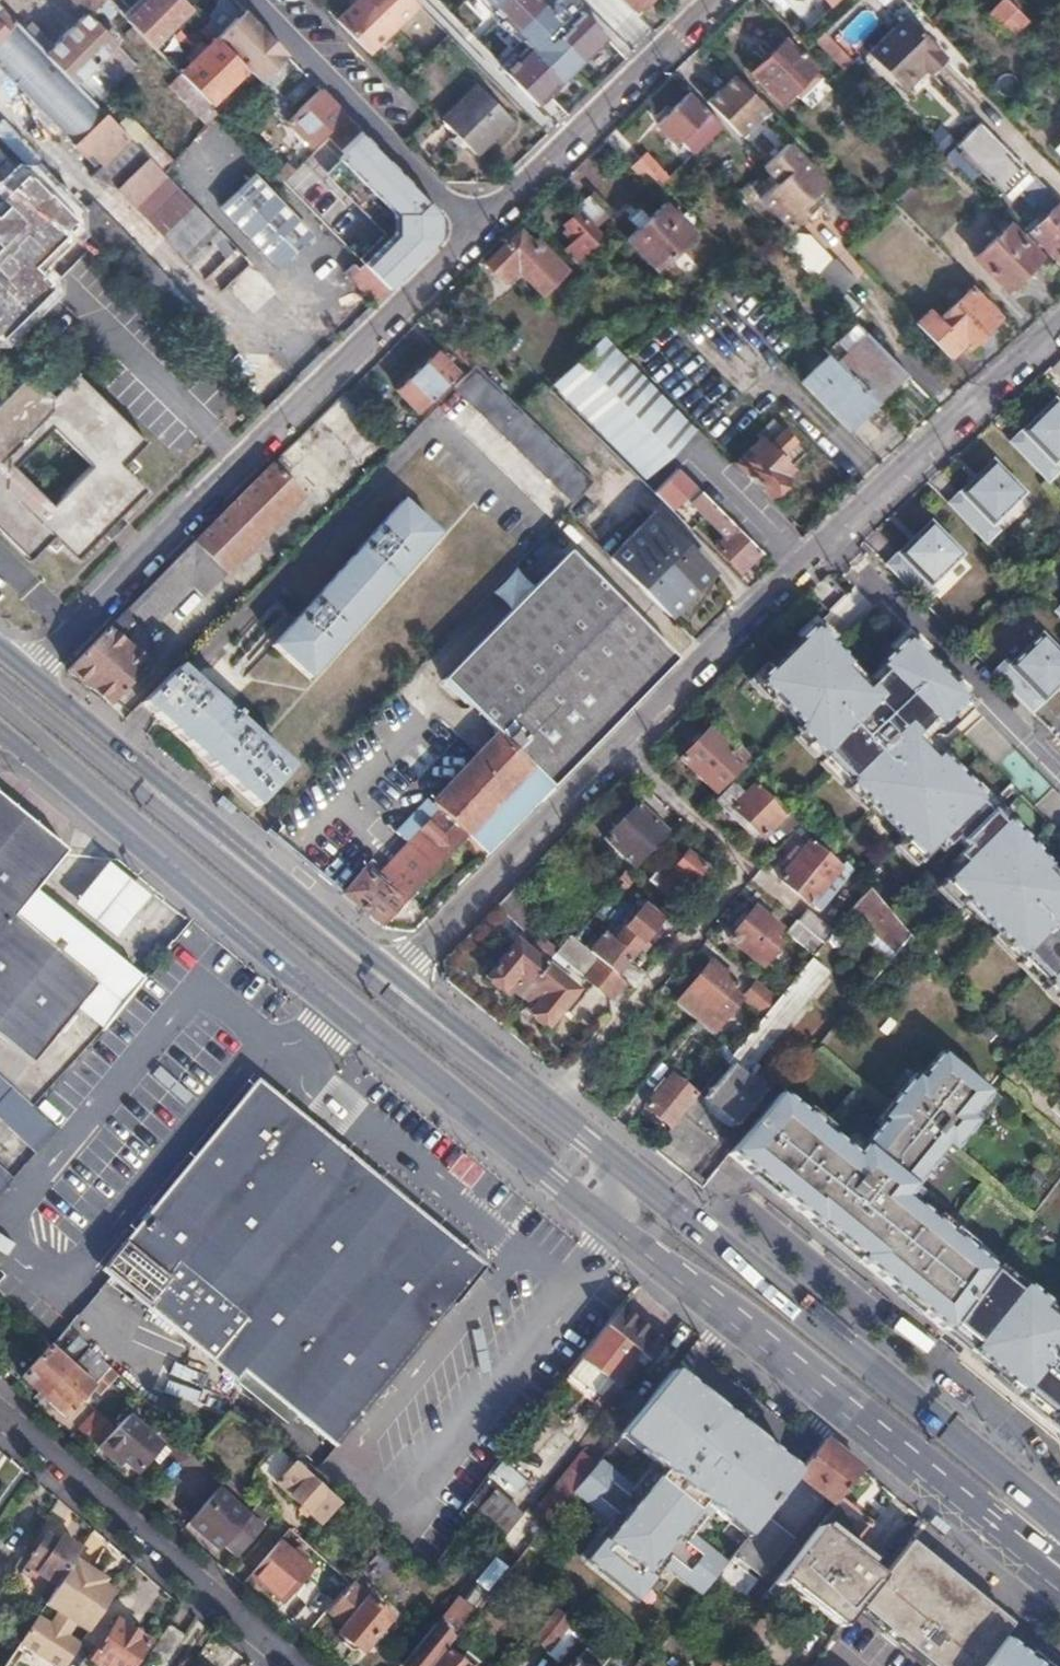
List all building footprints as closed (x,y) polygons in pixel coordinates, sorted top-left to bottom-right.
[(86,13),(45,54),(75,84),(117,43),(91,15),(98,8),(107,17),(116,9),(107,0),(73,0),(86,13)] [(116,9),(127,20),(147,0),(107,0),(116,9)] [(147,0),(127,20),(153,48),(168,33),(191,11),(181,0),(147,0)] [(218,37),(256,76),(261,81),(280,62),(237,18),(244,12),(233,0),(221,0),(206,25),(218,37)] [(336,20),(369,54),(420,5),(416,0),(357,0),(336,20)] [(542,0),(481,0),(529,49),(502,71),(537,106),(615,31),(580,0),(557,0),(549,7),(542,0)] [(634,12),(646,0),(622,0),(634,12)] [(1028,21),(1008,0),(1001,0),(988,12),(1010,37),(1028,21)] [(931,21),(917,7),(877,44),(912,78),(932,59),(936,64),(940,67),(957,50),(931,21)] [(3,70),(76,143),(75,146),(86,158),(92,153),(104,165),(94,176),(99,182),(119,191),(134,208),(167,177),(164,174),(118,126),(96,105),(75,84),(45,54),(0,8),(0,73),(3,70)] [(244,12),(237,18),(280,62),(287,55),(244,12)] [(168,33),(153,48),(165,59),(179,44),(168,33)] [(824,33),(814,43),(842,71),(852,62),(824,33)] [(218,37),(199,55),(230,87),(242,75),(249,83),(256,76),(218,37)] [(786,42),(752,75),(780,104),(792,92),(799,98),(820,78),(786,42)] [(117,43),(75,84),(96,105),(126,76),(137,64),(117,43)] [(199,55),(179,74),(198,94),(210,106),(230,87),(199,55)] [(932,59),(912,78),(916,82),(936,64),(932,59)] [(276,88),(292,105),(313,86),(297,69),(276,88)] [(733,78),(707,103),(739,136),(765,110),(733,78)] [(482,86),(445,122),(476,154),(513,119),(482,86)] [(344,114),(322,91),(295,116),(289,122),(288,123),(311,146),(344,114)] [(721,127),(689,95),(658,126),(675,144),(684,137),(697,150),(721,127)] [(282,102),(276,96),(270,102),(289,122),(295,116),(293,113),(282,102)] [(796,135),(773,112),(766,118),(789,141),(796,135)] [(130,114),(118,126),(164,174),(176,162),(130,114)] [(0,121),(0,140),(42,186),(54,175),(3,119),(0,121)] [(332,137),(330,139),(338,149),(341,151),(360,132),(358,130),(349,120),(332,137)] [(48,139),(32,122),(19,135),(36,151),(48,139)] [(766,124),(747,139),(761,157),(780,142),(766,124)] [(980,124),(958,147),(1005,196),(1027,173),(980,124)] [(372,144),(360,132),(341,151),(336,156),(391,212),(390,236),(364,263),(389,288),(438,240),(439,212),(372,144)] [(826,179),(789,141),(762,168),(760,170),(775,185),(762,198),(789,226),(814,201),(809,196),(826,179)] [(306,147),(277,174),(286,182),(301,168),(313,156),(306,147)] [(646,154),(630,168),(650,189),(658,183),(665,175),(646,154)] [(956,166),(947,156),(930,173),(939,182),(956,166)] [(208,218),(223,234),(267,279),(312,235),(254,174),(208,218)] [(52,289),(34,270),(80,226),(30,176),(4,201),(10,207),(3,214),(0,212),(0,340),(52,289)] [(167,177),(134,208),(189,266),(223,234),(208,218),(167,177)] [(1033,178),(1024,187),(1048,213),(1029,233),(1058,262),(1059,260),(1059,206),(1033,178)] [(578,207),(580,211),(596,227),(607,216),(589,197),(578,207)] [(661,206),(628,239),(656,269),(690,236),(661,206)] [(576,241),(565,252),(577,265),(606,237),(596,227),(580,211),(563,226),(576,241)] [(983,244),(973,254),(1006,290),(1039,258),(1008,227),(986,248),(983,244)] [(553,289),(569,273),(537,242),(534,245),(520,231),(487,263),(505,281),(518,270),(545,296),(553,289)] [(802,268),(813,280),(835,302),(857,281),(835,259),(833,261),(822,249),(802,268)] [(346,274),(374,303),(389,288),(364,263),(358,269),(354,265),(346,274)] [(930,309),(914,324),(951,361),(967,346),(970,349),(999,319),(972,290),(941,319),(930,309)] [(445,344),(471,372),(475,367),(489,353),(463,327),(445,344)] [(865,333),(835,362),(869,398),(871,400),(887,386),(891,390),(907,375),(865,333)] [(602,342),(560,384),(649,472),(690,431),(602,342)] [(437,354),(399,391),(417,411),(456,373),(437,354)] [(827,355),(798,382),(848,433),(861,419),(855,413),(869,398),(835,362),(827,355)] [(455,389),(574,504),(595,482),(518,409),(475,367),(471,372),(455,389)] [(61,388),(53,380),(45,389),(30,374),(0,404),(0,530),(29,560),(46,544),(53,552),(62,544),(77,559),(147,490),(131,473),(140,465),(134,457),(147,443),(76,372),(61,388)] [(345,392),(312,423),(367,477),(398,445),(386,432),(347,394),(345,392)] [(1012,444),(1049,482),(1059,471),(1053,465),(1059,457),(1059,408),(1054,402),(1012,444)] [(764,439),(737,465),(767,495),(779,494),(786,488),(791,474),(796,470),(784,458),(799,442),(788,432),(773,447),(764,439)] [(992,526),(1024,495),(992,463),(950,505),(987,543),(998,533),(992,526)] [(68,669),(111,706),(150,667),(128,646),(191,582),(205,595),(303,497),(272,464),(180,556),(68,669)] [(677,468),(653,493),(668,509),(679,498),(686,504),(689,502),(727,539),(717,549),(741,573),(762,553),(677,468)] [(402,502),(273,646),(310,679),(439,534),(402,502)] [(653,515),(611,558),(670,617),(712,572),(653,515)] [(930,524),(888,566),(925,604),(936,594),(930,588),(962,556),(930,524)] [(446,680),(553,788),(630,709),(677,660),(570,555),(446,680)] [(759,683),(801,725),(796,730),(923,859),(941,842),(947,848),(957,839),(966,848),(956,857),(962,864),(945,881),(1059,998),(1059,878),(1005,822),(1002,825),(980,803),(983,800),(925,741),(966,700),(907,640),(866,681),(814,628),(759,683)] [(995,674),(1032,712),(1059,685),(1059,656),(1041,636),(1009,668),(1005,664),(995,674)] [(177,667),(140,705),(154,718),(190,678),(177,667)] [(190,678),(154,718),(257,807),(291,769),(190,678)] [(438,717),(460,738),(476,718),(455,697),(438,717)] [(460,738),(477,755),(495,736),(476,718),(460,738)] [(711,725),(678,760),(717,797),(750,762),(711,725)] [(362,869),(342,894),(383,928),(412,932),(426,919),(493,848),(551,789),(495,736),(477,755),(430,806),(424,800),(393,835),(406,846),(374,879),(362,869)] [(187,917),(0,776),(0,1034),(48,1073),(187,917)] [(755,784),(729,810),(763,843),(789,816),(755,784)] [(636,801),(600,840),(634,872),(670,833),(636,801)] [(790,834),(766,879),(822,908),(846,863),(790,834)] [(650,884),(673,908),(710,872),(686,848),(650,884)] [(845,916),(890,958),(912,935),(868,892),(845,916)] [(481,983),(550,1033),(585,985),(608,1002),(666,924),(627,895),(587,949),(568,935),(553,955),(538,944),(533,951),(515,937),(481,983)] [(754,904),(725,940),(761,970),(791,934),(754,904)] [(787,939),(817,953),(829,927),(800,913),(787,939)] [(811,958),(700,1102),(737,1130),(772,1085),(754,1071),(829,973),(811,958)] [(708,962),(674,1004),(720,1040),(747,1006),(760,1016),(775,997),(755,981),(746,992),(708,962)] [(804,1217),(945,1332),(948,1329),(971,1298),(993,1271),(969,1252),(968,1254),(902,1200),(945,1149),(951,1153),(977,1122),(970,1116),(991,1093),(941,1052),(920,1079),(915,1074),(878,1119),(882,1123),(853,1159),(800,1116),(802,1114),(778,1094),(738,1143),(728,1155),(747,1170),(804,1217)] [(654,1120),(670,1102),(688,1117),(703,1099),(667,1069),(637,1105),(654,1120)] [(34,1151),(55,1128),(53,1126),(32,1107),(30,1106),(9,1085),(0,1077),(0,1120),(34,1151)] [(374,1174),(298,1111),(290,1120),(257,1093),(117,1267),(156,1299),(149,1309),(194,1346),(202,1337),(245,1371),(238,1381),(287,1421),(295,1413),(334,1444),(475,1271),(397,1207),(406,1196),(375,1172),(374,1174)] [(671,1134),(685,1114),(669,1103),(656,1123),(671,1134)] [(10,1177),(0,1167),(0,1188),(10,1177)] [(966,1344),(1059,1423),(1059,1313),(1020,1279),(999,1262),(999,1263),(993,1271),(971,1298),(948,1329),(966,1344)] [(649,1334),(617,1307),(566,1374),(597,1399),(634,1353),(649,1334)] [(662,1343),(649,1334),(634,1353),(646,1363),(662,1343)] [(20,1377),(44,1397),(70,1366),(48,1346),(20,1377)] [(87,1348),(72,1364),(70,1366),(44,1397),(65,1416),(107,1366),(87,1348)] [(801,1460),(673,1357),(620,1423),(748,1526),(801,1460)] [(141,1398),(98,1448),(114,1461),(118,1457),(123,1461),(134,1472),(157,1445),(135,1425),(151,1407),(141,1398)] [(761,1518),(750,1531),(733,1554),(760,1575),(822,1495),(834,1504),(837,1500),(861,1469),(823,1438),(795,1473),(761,1518)] [(278,1448),(259,1468),(316,1522),(335,1502),(278,1448)] [(516,1492),(529,1478),(504,1455),(491,1469),(516,1492)] [(118,1457),(114,1461),(120,1466),(123,1461),(118,1457)] [(717,1502),(662,1460),(586,1558),(643,1602),(668,1570),(699,1594),(724,1562),(691,1536),(717,1502)] [(546,1495),(560,1507),(566,1500),(581,1481),(568,1470),(565,1471),(546,1495)] [(207,1498),(187,1521),(194,1526),(214,1505),(207,1498)] [(497,1499),(476,1524),(499,1543),(520,1517),(497,1499)] [(815,1529),(848,1554),(870,1525),(837,1500),(834,1504),(815,1529)] [(214,1505),(194,1526),(219,1548),(225,1541),(240,1554),(262,1528),(260,1525),(267,1516),(256,1507),(239,1526),(214,1505)] [(848,1554),(815,1529),(768,1589),(786,1602),(795,1589),(841,1625),(855,1608),(878,1578),(848,1554)] [(57,1583),(79,1548),(60,1535),(56,1541),(45,1533),(19,1571),(28,1576),(33,1569),(57,1583)] [(252,1574),(252,1576),(281,1600),(307,1569),(300,1562),(305,1555),(295,1547),(290,1553),(279,1543),(252,1574)] [(855,1608),(927,1665),(941,1665),(986,1607),(906,1543),(878,1578),(855,1608)] [(728,1559),(711,1580),(738,1600),(755,1579),(728,1559)] [(103,1583),(74,1563),(56,1591),(69,1600),(56,1620),(78,1634),(106,1591),(100,1588),(103,1583)] [(389,1616),(349,1582),(324,1612),(341,1626),(336,1634),(342,1639),(342,1645),(349,1651),(355,1650),(358,1652),(389,1616)] [(400,1665),(401,1665),(431,1665),(445,1648),(474,1612),(460,1602),(453,1611),(448,1606),(400,1665)] [(553,1607),(530,1635),(545,1647),(568,1619),(553,1607)] [(998,1640),(1009,1626),(986,1607),(941,1665),(979,1665),(998,1640)] [(78,1634),(56,1620),(53,1626),(75,1640),(78,1634)] [(89,1658),(102,1665),(128,1665),(144,1640),(114,1620),(89,1658)] [(30,1623),(23,1635),(2,1665),(19,1665),(42,1631),(30,1623)] [(181,1634),(167,1624),(151,1649),(165,1658),(181,1634)] [(998,1640),(979,1665),(1032,1665),(998,1640)] [(607,1657),(590,1643),(576,1660),(574,1661),(570,1665),(601,1665),(607,1657)] [(445,1648),(431,1665),(467,1665),(445,1648)] [(641,1655),(648,1662),(653,1655),(645,1649),(641,1655)] [(648,1662),(641,1655),(633,1665),(645,1665),(648,1662)]
